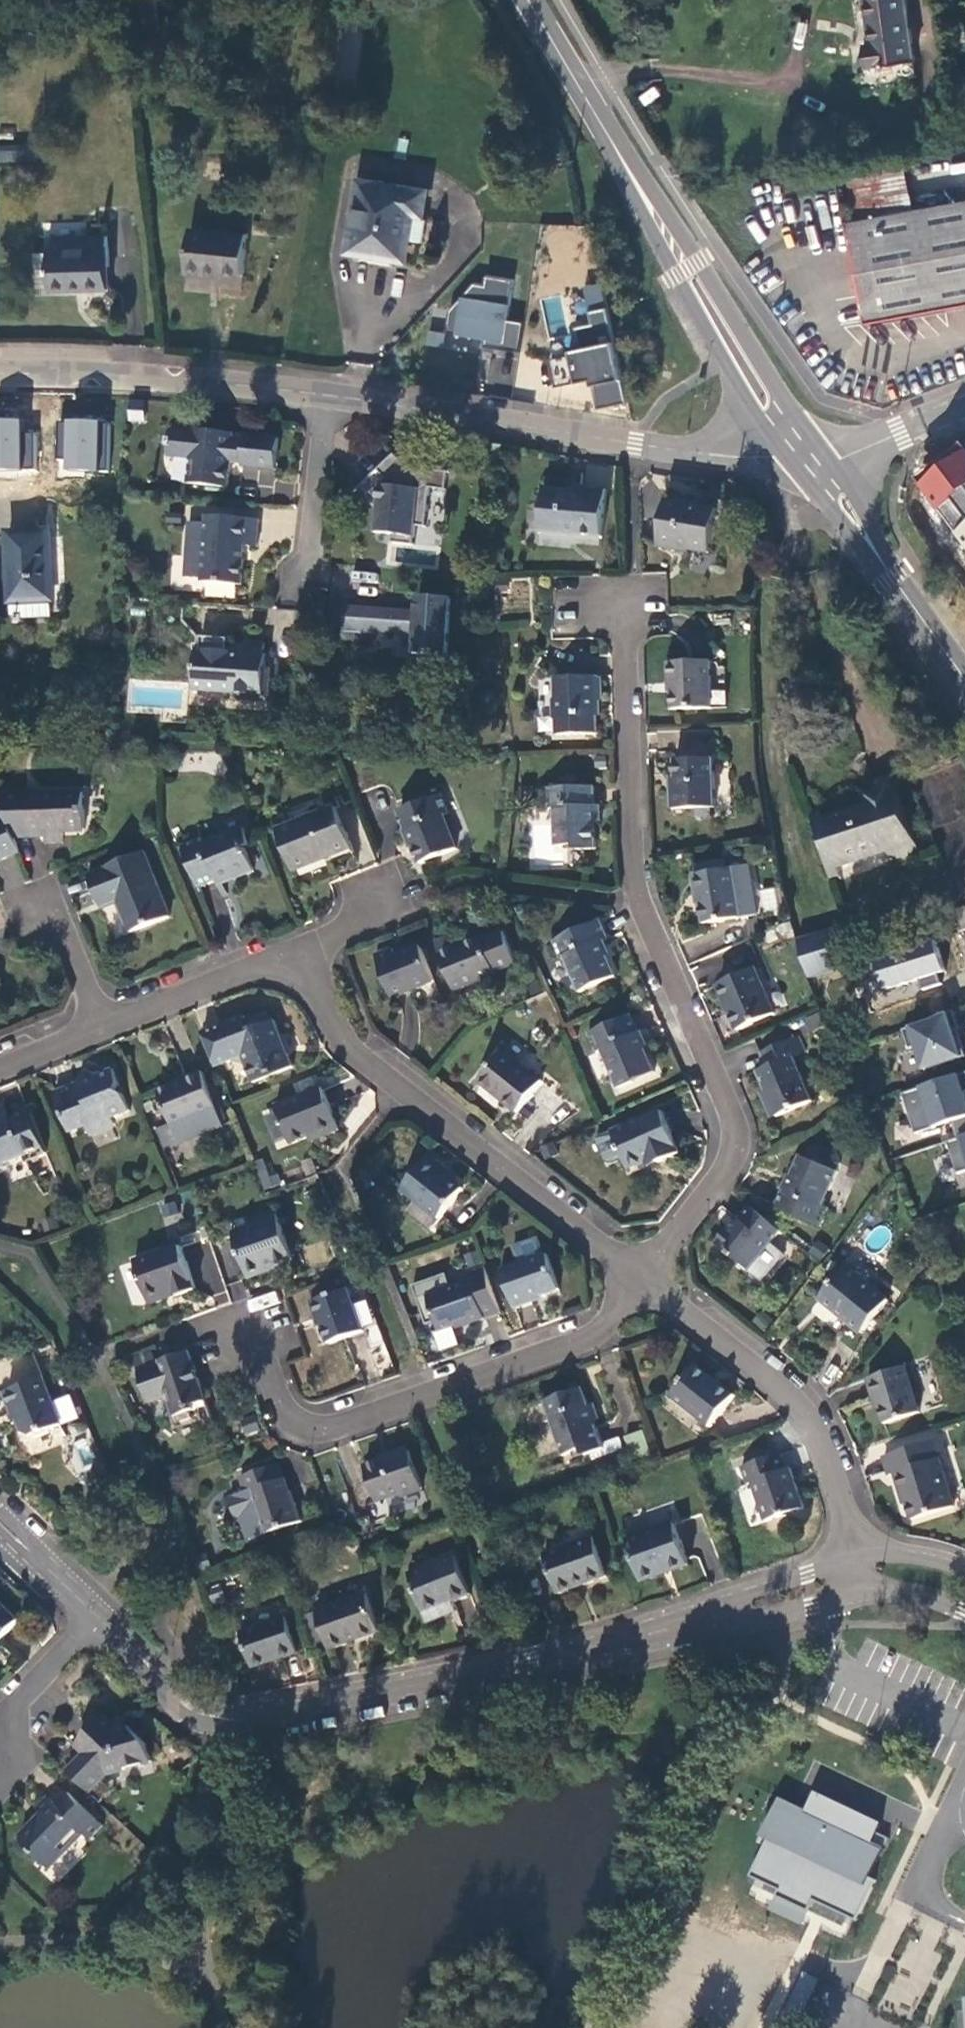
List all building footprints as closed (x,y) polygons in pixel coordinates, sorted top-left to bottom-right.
[(914,71),(906,6),(868,12),(873,58),(863,59),(866,78),(914,71)] [(16,163),(18,149),(0,147),(0,161),(16,163)] [(851,176),(853,209),(907,206),(906,173),(851,176)] [(407,266),(413,213),(426,214),(429,189),(360,179),(349,257),(407,266)] [(841,230),(859,323),(964,303),(964,205),(841,230)] [(245,242),(189,239),(184,282),(206,284),(207,279),(241,282),(245,242)] [(110,254),(50,254),(51,304),(85,304),(85,306),(111,307),(110,254)] [(481,350),(516,356),(521,325),(504,322),(510,281),(482,277),(481,287),(471,285),(445,315),(442,337),(482,343),(481,350)] [(589,380),(594,408),(623,402),(604,308),(586,311),(588,325),(571,328),(576,351),(564,353),(571,384),(589,380)] [(0,418),(0,468),(36,469),(36,431),(18,431),(19,419),(0,418)] [(59,418),(57,473),(108,474),(110,419),(59,418)] [(180,441),(156,439),(154,465),(178,467),(176,493),(215,497),(218,471),(228,472),(228,474),(261,477),(265,447),(232,443),(232,447),(219,447),(219,441),(181,437),(180,441)] [(913,478),(964,548),(964,447),(913,478)] [(412,534),(416,495),(406,493),(408,476),(391,475),(381,463),(365,477),(372,486),(358,501),(365,508),(363,540),(380,541),(379,550),(400,551),(402,533),(412,534)] [(435,478),(408,476),(406,493),(416,495),(433,497),(435,478)] [(595,541),(600,493),(573,491),(573,496),(539,494),(536,537),(595,541)] [(714,519),(663,509),(653,553),(674,558),(675,555),(705,562),(714,519)] [(246,527),(194,524),(193,532),(176,531),(173,586),(192,587),(191,592),(230,594),(232,554),(245,555),(246,527)] [(9,542),(14,612),(16,634),(33,631),(33,626),(57,625),(51,540),(9,542)] [(331,637),(330,649),(361,651),(361,638),(402,640),(401,661),(433,663),(437,604),(404,602),(403,619),(331,614),(330,637),(331,637)] [(253,702),(255,676),(256,661),(252,661),(253,651),(234,650),(233,661),(214,660),(215,646),(190,645),(189,659),(184,659),(183,697),(222,700),(222,706),(241,707),(242,701),(253,702)] [(708,670),(665,671),(666,691),(669,690),(670,718),(710,716),(708,670)] [(260,676),(255,676),(253,702),(242,701),(241,707),(258,708),(260,676)] [(594,703),(593,682),(551,682),(552,704),(548,705),(547,719),(552,720),(552,740),(589,739),(589,704),(594,703)] [(712,813),(709,766),(672,766),(671,796),(668,797),(670,815),(712,813)] [(891,777),(872,783),(874,792),(808,813),(825,878),(838,875),(835,865),(883,854),(887,864),(914,857),(891,777)] [(588,858),(584,794),(539,795),(539,817),(545,817),(547,855),(565,856),(566,858),(588,858)] [(0,799),(0,819),(2,825),(10,843),(44,843),(43,848),(60,849),(60,837),(79,837),(79,800),(0,799)] [(389,818),(410,870),(448,856),(434,821),(438,819),(430,800),(389,818)] [(332,814),(276,838),(291,877),(330,861),(329,857),(346,850),(332,814)] [(15,858),(10,843),(2,825),(0,826),(0,864),(15,858)] [(182,850),(163,859),(181,900),(199,890),(200,893),(215,887),(217,890),(239,882),(229,858),(231,858),(224,840),(184,855),(182,850)] [(165,921),(139,859),(86,881),(96,907),(112,901),(128,937),(165,921)] [(694,882),(689,883),(692,904),(697,903),(702,932),(755,923),(746,873),(724,877),(722,869),(693,874),(694,882)] [(776,889),(762,888),(760,910),(774,911),(776,889)] [(951,918),(957,937),(964,935),(964,913),(951,918)] [(596,924),(547,946),(555,965),(559,963),(574,997),(609,982),(595,949),(604,943),(596,924)] [(795,944),(806,983),(854,969),(843,931),(795,944)] [(448,941),(432,949),(451,997),(514,969),(500,934),(453,952),(448,941)] [(937,941),(866,952),(871,987),(942,976),(937,941)] [(430,989),(415,952),(390,961),(388,956),(371,963),(388,1004),(430,989)] [(752,976),(712,992),(733,1036),(772,1019),(752,976)] [(627,1020),(586,1037),(595,1058),(600,1057),(615,1091),(632,1085),(633,1078),(650,1072),(627,1020)] [(252,1086),(290,1071),(272,1025),(248,1035),(242,1021),(200,1037),(214,1072),(242,1061),(252,1086)] [(954,1021),(903,1040),(910,1059),(917,1057),(925,1081),(964,1067),(964,1062),(961,1050),(957,1051),(954,1042),(960,1040),(954,1021)] [(797,1063),(791,1048),(757,1062),(765,1079),(754,1083),(773,1129),(808,1113),(789,1067),(797,1063)] [(540,1088),(502,1057),(477,1088),(516,1118),(540,1088)] [(175,1088),(176,1093),(159,1099),(179,1150),(222,1133),(201,1078),(175,1088)] [(111,1079),(56,1102),(70,1140),(85,1135),(91,1143),(115,1134),(113,1127),(130,1121),(111,1079)] [(904,1105),(917,1145),(938,1139),(936,1133),(953,1127),(958,1144),(964,1142),(964,1085),(904,1105)] [(334,1137),(318,1096),(276,1111),(288,1148),(309,1141),(312,1145),(334,1137)] [(3,1124),(11,1121),(10,1117),(6,1107),(0,1109),(0,1116),(3,1124)] [(27,1110),(10,1117),(11,1121),(3,1124),(6,1129),(0,1132),(0,1177),(9,1173),(7,1168),(25,1161),(28,1167),(48,1159),(27,1110)] [(659,1118),(612,1139),(623,1164),(628,1176),(654,1164),(656,1169),(678,1160),(659,1118)] [(612,1139),(595,1146),(605,1168),(610,1170),(623,1164),(612,1139)] [(960,1149),(948,1153),(958,1184),(964,1181),(964,1147),(960,1149)] [(773,1215),(819,1236),(825,1219),(821,1218),(841,1168),(836,1161),(818,1152),(811,1153),(804,1167),(798,1164),(782,1199),(780,1197),(773,1215)] [(422,1239),(460,1191),(439,1176),(442,1172),(426,1161),(399,1196),(411,1206),(399,1222),(422,1239)] [(176,1200),(160,1203),(163,1220),(179,1218),(176,1200)] [(293,1266),(276,1214),(250,1223),(253,1234),(236,1240),(249,1282),(293,1266)] [(750,1276),(778,1236),(751,1215),(735,1233),(726,1234),(714,1250),(750,1276)] [(518,1271),(544,1262),(537,1245),(512,1254),(518,1271)] [(197,1293),(181,1248),(137,1264),(148,1298),(177,1290),(181,1298),(197,1293)] [(518,1271),(503,1276),(515,1314),(531,1307),(531,1303),(558,1293),(547,1260),(544,1262),(518,1271)] [(470,1330),(499,1319),(482,1272),(467,1278),(471,1288),(451,1295),(446,1281),(412,1293),(427,1332),(436,1329),(440,1338),(468,1328),(470,1330)] [(883,1307),(842,1275),(816,1308),(856,1341),(883,1307)] [(151,1308),(181,1298),(177,1290),(148,1298),(151,1308)] [(251,1309),(278,1305),(276,1293),(249,1297),(251,1309)] [(361,1335),(348,1294),(310,1308),(326,1349),(361,1335)] [(205,1404),(203,1399),(187,1355),(135,1374),(147,1406),(167,1399),(177,1424),(191,1419),(189,1415),(196,1412),(194,1408),(205,1404)] [(732,1398),(695,1370),(671,1404),(707,1431),(732,1398)] [(911,1417),(897,1375),(861,1384),(865,1400),(869,1400),(879,1428),(911,1417)] [(65,1433),(45,1384),(5,1400),(12,1419),(15,1417),(26,1442),(36,1443),(65,1433)] [(579,1394),(535,1411),(542,1430),(550,1429),(562,1463),(580,1457),(583,1462),(601,1456),(579,1394)] [(650,1464),(640,1437),(623,1444),(633,1469),(650,1464)] [(90,1438),(73,1440),(76,1466),(93,1464),(90,1438)] [(937,1446),(881,1463),(888,1483),(896,1481),(911,1526),(949,1513),(936,1469),(944,1466),(937,1446)] [(408,1458),(365,1475),(378,1509),(403,1499),(404,1501),(421,1495),(408,1458)] [(777,1461),(740,1473),(746,1489),(750,1487),(762,1523),(800,1511),(786,1474),(781,1476),(777,1461)] [(301,1528),(284,1484),(281,1484),(275,1468),(240,1481),(247,1498),(230,1504),(237,1524),(242,1522),(251,1546),(301,1528)] [(671,1525),(627,1543),(641,1583),(685,1566),(671,1525)] [(590,1540),(542,1558),(555,1597),(605,1579),(590,1540)] [(453,1562),(407,1579),(421,1621),(467,1604),(453,1562)] [(330,1648),(331,1652),(380,1635),(366,1597),(318,1614),(330,1648)] [(0,1611),(0,1644),(2,1646),(19,1629),(0,1611)] [(330,1648),(318,1614),(302,1619),(315,1654),(330,1648)] [(285,1620),(243,1637),(254,1671),(297,1656),(285,1620)] [(82,1754),(64,1774),(87,1795),(102,1778),(150,1767),(146,1748),(127,1732),(113,1735),(107,1730),(110,1726),(105,1721),(76,1749),(82,1754)] [(870,1840),(879,1820),(809,1790),(802,1807),(776,1797),(744,1874),(753,1878),(745,1898),(802,1922),(807,1910),(852,1929),(874,1878),(868,1876),(881,1844),(870,1840)] [(102,1829),(69,1799),(57,1812),(47,1803),(36,1814),(44,1823),(35,1833),(31,1830),(21,1840),(19,1848),(47,1872),(81,1839),(87,1844),(102,1829)] [(802,2014),(815,1977),(799,1971),(785,2008),(802,2014)]
